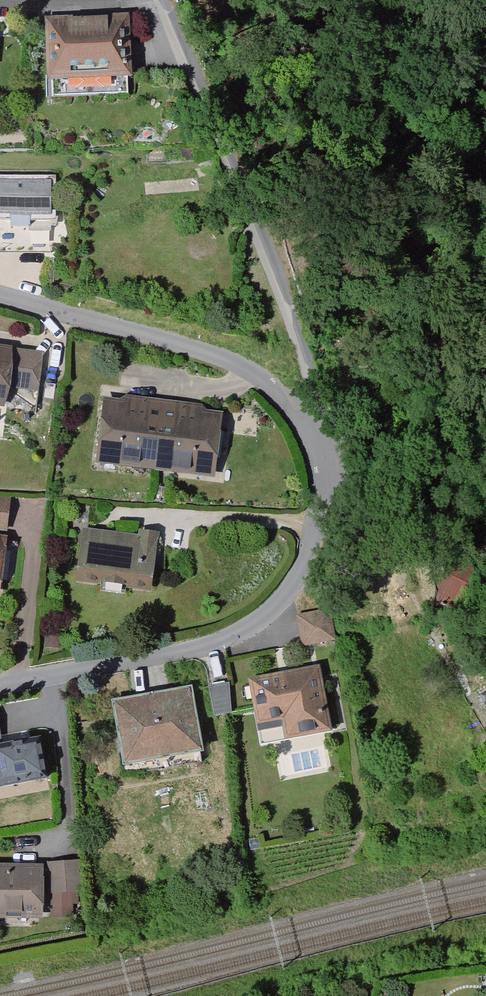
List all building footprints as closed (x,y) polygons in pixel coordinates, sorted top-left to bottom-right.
[(131,20),(48,21),(49,85),(132,84),(131,20)] [(52,186),(0,186),(0,224),(52,224),(52,186)] [(0,347),(0,417),(11,418),(13,397),(42,399),(45,361),(13,358),(13,348),(0,347)] [(230,404),(107,393),(100,468),(223,479),(230,404)] [(0,498),(0,529),(5,530),(9,499),(0,498)] [(161,536),(83,530),(78,584),(157,591),(161,536)] [(457,560),(438,601),(457,610),(477,569),(457,560)] [(341,610),(302,616),(306,646),(345,640),(341,610)] [(321,670),(252,683),(261,733),(287,728),(290,743),(333,735),(321,670)] [(231,688),(210,692),(215,721),(237,717),(231,688)] [(195,694),(117,708),(129,775),(207,761),(195,694)] [(0,747),(0,801),(23,797),(22,792),(55,787),(47,735),(11,740),(12,745),(0,747)] [(85,865),(53,865),(53,920),(76,920),(76,911),(85,911),(85,865)] [(0,869),(0,921),(48,922),(49,870),(0,869)]
